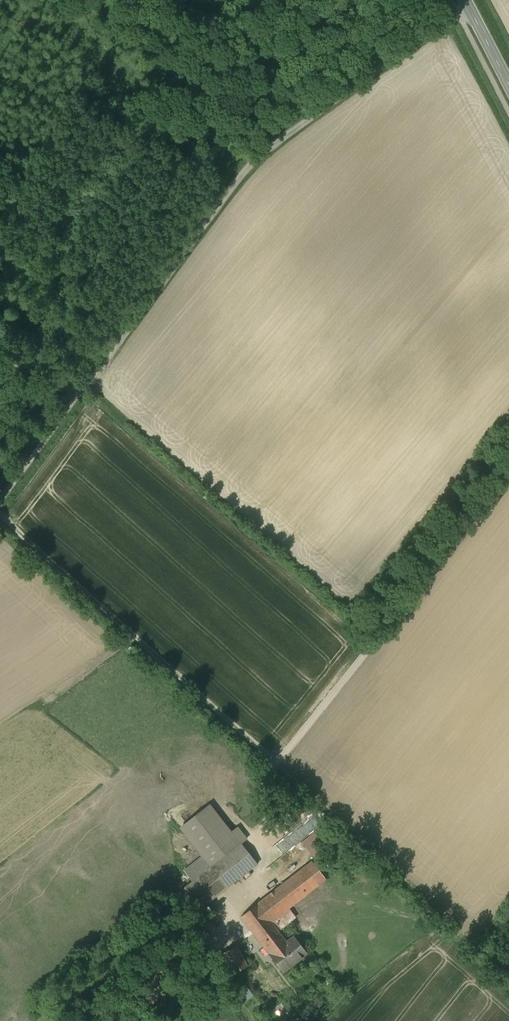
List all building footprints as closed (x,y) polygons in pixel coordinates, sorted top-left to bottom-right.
[(238,827),(231,832),(210,805),(182,828),(205,858),(187,872),(194,881),(186,888),(201,907),(257,864),(241,843),(247,838),(238,827)] [(325,825),(303,842),(315,858),(338,841),(325,825)] [(326,879),(312,861),(241,917),(285,972),(309,953),(295,935),(287,941),(279,930),(272,922),(289,908),(326,879)] [(201,907),(186,888),(174,897),(202,933),(214,924),(209,918),(201,907)] [(289,908),(272,922),(279,930),(290,922),(296,917),(289,908)] [(209,918),(214,924),(219,920),(214,914),(209,918)] [(238,946),(224,953),(234,973),(237,972),(248,966),(238,946)]
